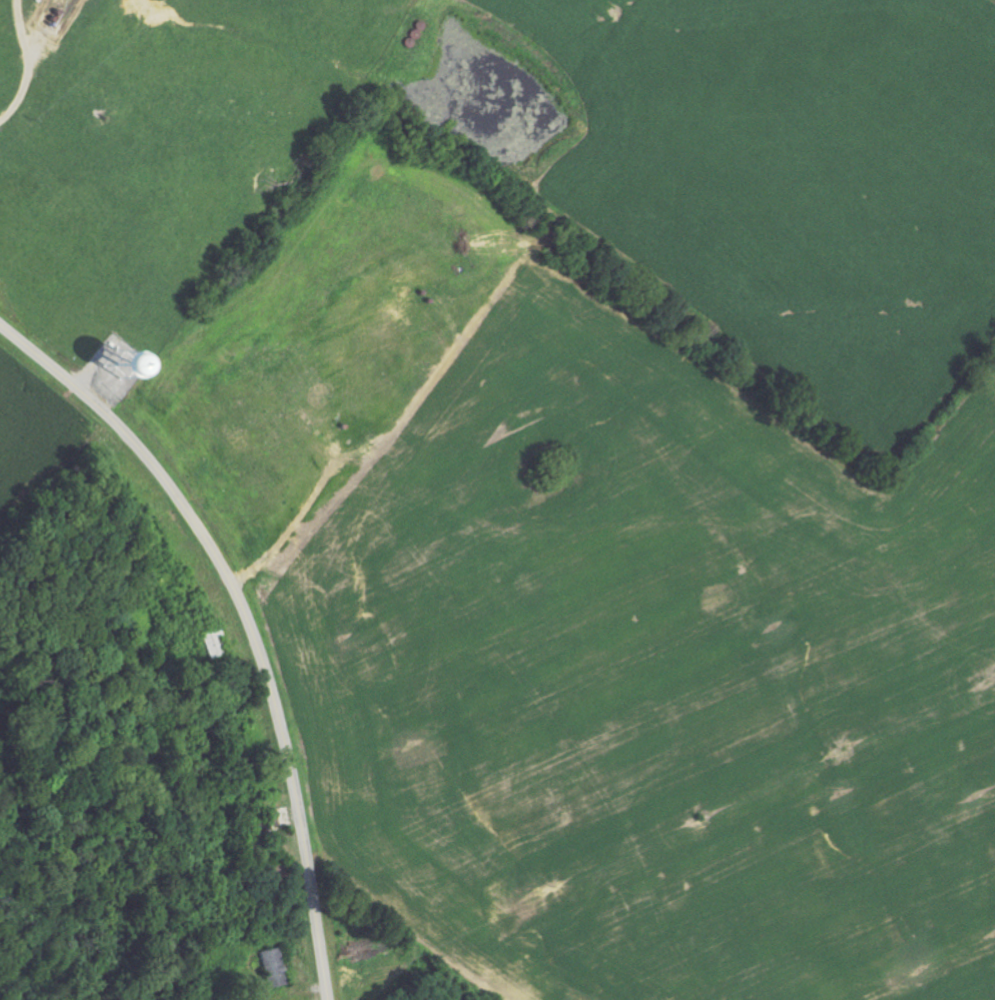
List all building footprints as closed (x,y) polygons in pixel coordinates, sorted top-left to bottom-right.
[(258,952),(266,988),(284,984),(276,948),(258,952)]
